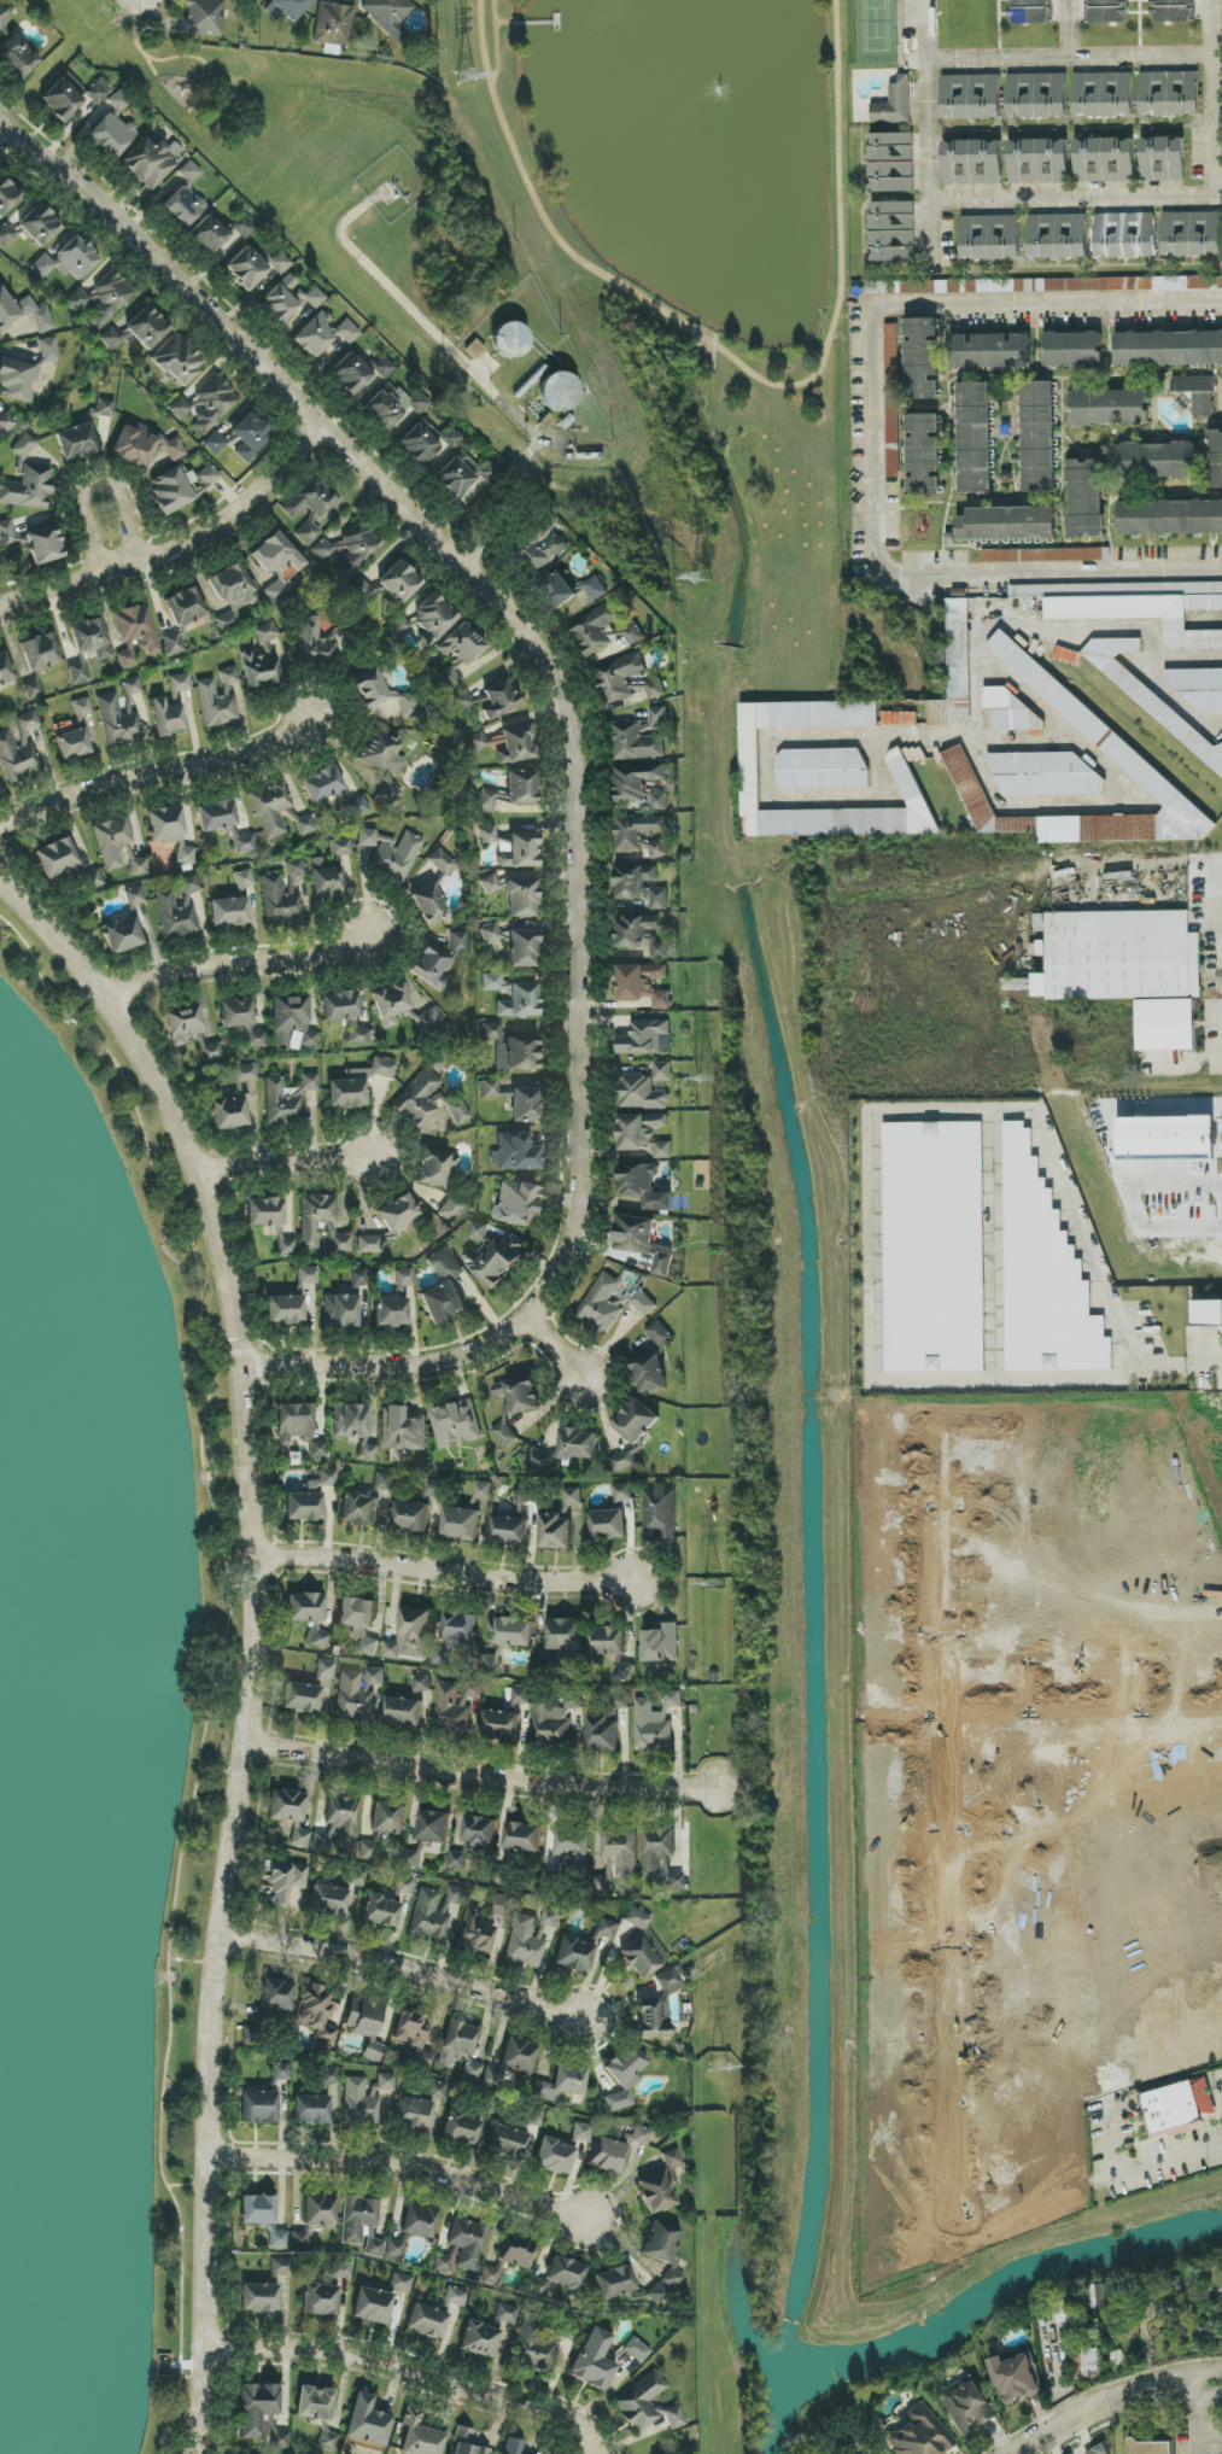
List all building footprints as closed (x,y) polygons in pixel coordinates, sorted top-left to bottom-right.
[(222,36),(224,0),(186,0),(185,16),(179,16),(178,35),(222,36)] [(266,11),(274,18),(280,12),(292,23),(314,1),(312,0),(271,0),(269,2),(271,5),(266,11)] [(407,0),(370,0),(361,9),(396,44),(406,34),(397,26),(415,8),(407,0)] [(1049,0),(1010,0),(1011,24),(1049,24),(1049,0)] [(1129,23),(1128,0),(1090,0),(1091,24),(1129,23)] [(1153,23),(1191,22),(1191,0),(1153,0),(1153,23)] [(314,44),(324,45),(323,54),(336,55),(337,46),(351,47),(355,7),(319,3),(314,44)] [(3,32),(10,10),(0,6),(0,31),(3,32)] [(41,61),(15,33),(0,47),(0,65),(17,83),(41,61)] [(66,125),(88,99),(95,106),(112,87),(99,76),(87,90),(65,71),(39,101),(66,125)] [(870,101),(871,121),(910,121),(908,72),(899,72),(899,81),(889,82),(889,101),(870,101)] [(1140,73),(1141,116),(1200,116),(1200,72),(1140,73)] [(1074,74),(1075,117),(1135,116),(1134,73),(1074,74)] [(1068,118),(1067,74),(1036,74),(1008,75),(1009,119),(1068,118)] [(942,76),(943,120),(1002,119),(1001,75),(942,76)] [(110,160),(138,137),(119,113),(129,105),(117,91),(106,100),(113,109),(86,130),(110,160)] [(871,188),(871,182),(873,181),(873,174),(870,175),(870,144),(870,142),(872,142),(872,136),(870,134),(870,129),(912,132),(913,189),(871,188)] [(179,162),(148,133),(120,163),(152,192),(179,162)] [(1141,138),(1142,182),(1185,181),(1185,137),(1141,138)] [(1068,139),(1038,140),(1039,184),(1069,183),(1068,139)] [(1075,183),(1135,183),(1135,139),(1076,139),(1075,183)] [(1009,140),(1010,184),(1038,184),(1037,140),(1009,140)] [(1003,184),(1002,141),(943,142),(944,185),(1003,184)] [(23,196),(4,177),(0,181),(0,218),(23,196)] [(872,257),(872,252),(875,250),(875,244),(871,244),(870,212),(871,211),(873,211),(873,205),(871,204),(871,199),(913,200),(914,258),(872,257)] [(37,202),(12,228),(5,221),(0,227),(0,245),(4,249),(21,231),(41,249),(63,226),(37,202)] [(1221,212),(1195,213),(1195,212),(1163,213),(1164,258),(1221,256),(1221,225),(1221,212)] [(1156,257),(1155,213),(1096,215),(1097,258),(1156,257)] [(218,264),(256,228),(243,215),(226,231),(209,214),(189,233),(218,264)] [(1088,258),(1088,214),(1028,216),(1029,259),(1088,258)] [(961,217),(962,260),(1021,259),(1020,216),(961,217)] [(43,281),(55,268),(65,277),(69,272),(79,281),(101,258),(76,234),(52,260),(43,253),(29,268),(43,281)] [(248,292),(270,269),(245,246),(224,268),(248,292)] [(292,265),(277,248),(265,260),(280,276),(292,265)] [(103,304),(86,319),(97,331),(136,294),(113,269),(90,290),(103,304)] [(258,304),(279,326),(299,306),(287,293),(298,283),(289,274),(258,304)] [(1221,290),(1221,276),(867,281),(867,295),(1221,290)] [(28,314),(41,334),(56,325),(44,306),(38,310),(28,296),(13,305),(2,286),(0,287),(0,331),(28,314)] [(314,310),(326,299),(314,286),(302,297),(314,310)] [(77,314),(90,300),(77,288),(64,302),(77,314)] [(171,330),(148,305),(116,333),(111,327),(99,338),(110,350),(130,333),(147,352),(171,330)] [(348,345),(361,334),(346,318),(333,331),(327,325),(331,321),(321,310),(292,338),(313,360),(339,336),(348,345)] [(905,319),(906,400),(938,399),(938,378),(938,318),(905,319)] [(532,333),(504,319),(489,348),(517,363),(532,333)] [(887,478),(899,478),(898,367),(904,367),(904,336),(898,336),(898,325),(885,325),(887,478)] [(1044,334),(1045,368),(1103,366),(1102,332),(1044,334)] [(1115,333),(1116,367),(1221,365),(1221,332),(1115,333)] [(151,357),(180,389),(206,365),(176,333),(151,357)] [(1031,334),(1010,334),(971,335),(950,335),(951,369),(1032,368),(1031,334)] [(41,363),(58,361),(56,338),(39,339),(41,363)] [(368,368),(350,350),(328,373),(353,397),(377,373),(384,380),(395,368),(381,355),(368,368)] [(2,358),(0,366),(0,396),(29,404),(39,367),(2,358)] [(241,400),(210,368),(189,389),(197,398),(193,402),(184,394),(169,409),(181,420),(190,412),(198,420),(193,425),(203,436),(241,400)] [(583,399),(569,369),(536,385),(551,415),(583,399)] [(1214,377),(1173,376),(1173,392),(1214,393),(1214,377)] [(418,416),(431,403),(419,392),(409,403),(387,382),(362,408),(387,433),(410,409),(418,416)] [(957,383),(959,493),(992,492),(990,382),(957,383)] [(1054,382),(1022,382),(1022,491),(1054,491),(1054,382)] [(1071,425),(1147,425),(1147,390),(1071,390),(1071,425)] [(1213,416),(1212,393),(1192,394),(1193,417),(1213,416)] [(95,415),(112,418),(115,402),(98,398),(95,415)] [(3,434),(17,424),(8,411),(0,417),(0,430),(3,434)] [(939,415),(906,415),(906,436),(907,436),(907,475),(907,495),(939,495),(939,415)] [(424,417),(397,443),(421,468),(439,450),(445,457),(465,439),(453,426),(443,437),(424,417)] [(111,455),(146,469),(155,449),(183,460),(189,446),(125,420),(111,455)] [(100,451),(89,422),(53,434),(64,464),(100,451)] [(1221,487),(1221,430),(1211,429),(1209,486),(1221,487)] [(49,509),(52,467),(29,465),(31,437),(18,436),(16,454),(17,454),(15,473),(21,474),(21,483),(0,481),(0,505),(49,509)] [(1187,478),(1186,465),(1197,465),(1197,443),(1118,444),(1118,478),(1187,478)] [(481,472),(460,450),(431,478),(452,500),(481,472)] [(1102,537),(1102,460),(1068,460),(1068,537),(1102,537)] [(209,488),(221,476),(209,463),(197,476),(209,488)] [(197,500),(185,474),(187,473),(182,464),(146,482),(163,516),(197,500)] [(339,501),(314,476),(280,508),(292,521),(306,508),(318,521),(339,501)] [(1119,536),(1221,534),(1221,500),(1118,502),(1119,536)] [(1055,507),(967,509),(968,517),(957,517),(958,541),(1056,539),(1055,507)] [(383,543),(355,515),(315,555),(327,567),(329,565),(345,581),(383,543)] [(11,519),(0,522),(0,545),(0,546),(17,542),(11,519)] [(307,547),(322,532),(309,519),(294,533),(307,547)] [(508,556),(528,578),(545,561),(549,565),(570,546),(546,521),(508,556)] [(34,566),(64,558),(56,524),(25,532),(34,566)] [(296,573),(307,564),(276,530),(249,554),(267,574),(274,568),(279,574),(289,565),(296,573)] [(1109,548),(982,550),(982,563),(1109,561),(1109,548)] [(400,606),(423,584),(400,559),(377,581),(400,606)] [(207,579),(220,605),(227,602),(231,611),(214,620),(222,634),(243,623),(237,611),(259,599),(239,561),(207,579)] [(540,583),(553,610),(577,599),(563,571),(540,583)] [(364,603),(374,592),(358,576),(347,587),(364,603)] [(591,600),(607,593),(598,576),(583,583),(591,600)] [(291,595),(284,579),(264,588),(271,604),(291,595)] [(1009,599),(1045,598),(1045,620),(1165,619),(1165,649),(1221,648),(1221,631),(1187,631),(1186,611),(1221,610),(1221,583),(1009,585),(1009,599)] [(208,614),(194,585),(162,600),(176,629),(208,614)] [(414,622),(432,641),(457,617),(434,593),(415,611),(420,616),(414,622)] [(970,599),(947,599),(948,701),(927,701),(928,726),(971,725),(970,599)] [(112,613),(120,642),(139,637),(144,658),(162,653),(148,603),(112,613)] [(401,641),(412,626),(398,615),(386,630),(401,641)] [(337,639),(319,639),(320,617),(298,617),(297,664),(336,665),(337,639)] [(97,662),(111,658),(101,618),(69,626),(76,654),(93,649),(97,662)] [(465,667),(486,647),(463,622),(437,647),(446,656),(451,652),(465,667)] [(256,627),(262,655),(254,657),(252,650),(240,653),(247,688),(280,682),(272,640),(278,639),(276,623),(256,627)] [(1113,729),(1001,629),(986,646),(1098,745),(1113,729)] [(60,664),(54,634),(20,641),(26,672),(60,664)] [(181,634),(164,636),(167,656),(184,653),(181,634)] [(1221,776),(1221,744),(1213,744),(1116,660),(1121,654),(1142,654),(1142,639),(1093,639),(1080,654),(1221,776)] [(116,655),(123,670),(139,663),(132,647),(116,655)] [(15,679),(2,649),(0,650),(0,685),(15,679)] [(593,669),(605,705),(647,690),(640,673),(646,671),(639,652),(593,669)] [(85,662),(68,667),(73,685),(90,680),(85,662)] [(391,677),(386,664),(350,679),(363,711),(392,700),(384,680),(391,677)] [(461,685),(453,666),(437,673),(445,692),(461,685)] [(240,722),(235,695),(229,696),(227,685),(239,682),(236,667),(219,670),(224,695),(217,696),(213,677),(196,681),(204,728),(240,722)] [(1165,671),(1166,707),(1221,706),(1221,669),(1165,671)] [(172,706),(178,705),(177,692),(192,690),(190,673),(168,676),(172,706)] [(143,692),(138,677),(121,682),(126,697),(143,692)] [(522,706),(516,691),(508,694),(502,678),(481,687),(485,699),(477,702),(485,721),(522,706)] [(661,679),(645,684),(651,700),(666,695),(661,679)] [(984,687),(985,731),(1029,730),(1029,735),(1041,735),(1041,711),(1019,711),(1018,687),(984,687)] [(105,746),(143,741),(139,712),(120,715),(117,692),(97,695),(105,746)] [(392,699),(400,700),(400,716),(418,717),(419,694),(393,693),(392,699)] [(457,711),(471,708),(469,693),(454,696),(457,711)] [(93,713),(89,697),(71,702),(76,718),(93,713)] [(166,708),(165,697),(152,698),(156,736),(185,733),(182,706),(166,708)] [(743,837),(939,834),(904,746),(889,752),(889,761),(908,809),(760,811),(759,729),(878,727),(878,702),(741,704),(743,837)] [(650,728),(665,727),(665,707),(650,708),(650,728)] [(882,725),(916,726),(917,713),(882,712),(882,725)] [(615,760),(668,758),(666,736),(642,737),(641,721),(613,723),(615,760)] [(92,751),(84,727),(54,737),(62,761),(92,751)] [(398,777),(407,760),(395,755),(402,742),(371,727),(354,760),(382,774),(384,770),(398,777)] [(536,760),(531,727),(469,736),(471,750),(496,746),(498,765),(536,760)] [(9,784),(43,769),(32,744),(17,750),(8,729),(0,733),(0,764),(9,784)] [(1039,817),(1039,844),(1202,841),(1218,823),(1115,733),(1100,749),(1165,807),(1158,815),(1039,817)] [(1038,832),(1038,817),(994,818),(966,744),(945,752),(976,834),(1038,832)] [(867,788),(866,748),(778,750),(779,790),(867,788)] [(1105,795),(1105,772),(1084,773),(1084,753),(994,754),(995,797),(1105,795)] [(312,805),(345,788),(333,764),(300,781),(312,805)] [(615,802),(645,801),(644,782),(668,781),(667,764),(614,766),(615,802)] [(536,805),(536,772),(507,771),(506,804),(536,805)] [(265,841),(286,834),(279,811),(293,807),(285,781),(249,791),(265,841)] [(375,796),(387,808),(402,793),(391,781),(375,796)] [(498,792),(481,789),(477,809),(493,813),(498,792)] [(668,794),(652,794),(652,810),(668,810),(668,794)] [(352,820),(370,809),(362,795),(343,806),(352,820)] [(237,827),(233,800),(197,806),(201,832),(237,827)] [(151,844),(176,841),(179,864),(195,862),(193,847),(186,848),(181,806),(147,810),(151,844)] [(300,837),(318,831),(313,815),(295,822),(300,837)] [(92,826),(106,872),(123,867),(117,847),(134,842),(126,816),(92,826)] [(615,817),(616,852),(651,851),(651,858),(667,858),(666,836),(668,836),(667,816),(615,817)] [(495,844),(496,826),(481,826),(480,843),(495,844)] [(402,886),(424,839),(404,830),(398,843),(364,827),(357,841),(376,850),(367,869),(402,886)] [(254,833),(233,835),(236,853),(257,850),(254,833)] [(538,833),(509,833),(509,846),(498,846),(498,867),(538,868),(538,833)] [(34,851),(47,880),(81,865),(68,836),(34,851)] [(330,840),(332,866),(312,868),(314,897),(343,895),(341,857),(352,857),(351,838),(330,840)] [(134,861),(129,845),(118,847),(123,864),(134,861)] [(425,858),(445,876),(456,864),(436,846),(425,858)] [(130,859),(130,875),(148,874),(147,858),(130,859)] [(283,863),(287,879),(306,874),(302,858),(283,863)] [(668,886),(658,886),(658,866),(616,866),(616,899),(651,899),(651,910),(668,910),(668,886)] [(254,887),(251,869),(234,873),(237,890),(254,887)] [(487,896),(501,889),(493,873),(479,880),(487,896)] [(302,924),(301,894),(283,895),(282,874),(263,874),(264,925),(302,924)] [(191,904),(189,895),(201,892),(197,875),(179,879),(185,906),(191,904)] [(536,880),(506,881),(507,918),(537,917),(536,880)] [(146,903),(142,884),(121,888),(125,907),(146,903)] [(411,893),(423,927),(447,919),(436,884),(411,893)] [(199,932),(193,906),(177,910),(172,888),(154,892),(165,939),(199,932)] [(211,899),(211,927),(249,926),(248,898),(211,899)] [(1138,1051),(1195,1050),(1195,1008),(1211,1008),(1211,997),(1208,997),(1208,987),(1201,987),(1201,963),(1191,963),(1191,912),(1034,913),(1034,932),(1046,932),(1047,974),(1033,974),(1033,1000),(1137,999),(1138,1051)] [(110,955),(144,944),(136,917),(102,928),(110,955)] [(617,948),(650,948),(650,960),(668,960),(668,940),(646,940),(646,930),(658,930),(658,917),(617,917),(617,948)] [(491,954),(506,947),(494,921),(479,927),(491,954)] [(509,931),(509,967),(538,966),(537,930),(509,931)] [(466,932),(450,932),(450,951),(466,951),(466,932)] [(450,983),(439,974),(451,960),(429,942),(407,969),(440,995),(450,983)] [(618,1001),(653,1001),(653,1009),(670,1009),(670,991),(652,991),(652,979),(667,979),(667,965),(618,965),(618,1001)] [(502,973),(481,974),(482,991),(502,991),(502,973)] [(382,1030),(398,1025),(395,1016),(410,1011),(417,1033),(442,1025),(437,1008),(413,1016),(402,982),(370,993),(382,1030)] [(496,1017),(539,1017),(539,984),(510,984),(510,1001),(495,1001),(496,1017)] [(323,1020),(360,1018),(359,992),(321,994),(323,1020)] [(272,996),(272,1047),(318,1047),(318,1032),(308,1032),(308,996),(272,996)] [(246,1047),(267,1047),(266,1031),(253,1031),(252,999),(220,1000),(221,1028),(245,1027),(246,1047)] [(197,1004),(164,1013),(173,1048),(185,1045),(184,1039),(205,1033),(197,1004)] [(356,1028),(356,1018),(351,1018),(350,1044),(365,1045),(366,1028),(356,1028)] [(670,1021),(630,1021),(630,1036),(617,1036),(618,1054),(670,1053),(670,1021)] [(481,1023),(480,1040),(500,1040),(500,1023),(481,1023)] [(496,1070),(539,1069),(538,1035),(506,1036),(507,1046),(495,1047),(496,1070)] [(202,1063),(223,1060),(220,1042),(200,1045),(202,1063)] [(328,1081),(329,1109),(366,1108),(365,1078),(395,1077),(395,1059),(372,1060),(372,1069),(344,1070),(344,1081),(328,1081)] [(654,1082),(672,1081),(671,1062),(653,1063),(654,1082)] [(433,1142),(453,1122),(430,1100),(444,1085),(426,1068),(392,1103),(433,1142)] [(319,1074),(301,1074),(301,1091),(319,1091),(319,1074)] [(653,1075),(619,1074),(619,1109),(666,1109),(667,1092),(652,1092),(653,1075)] [(283,1077),(266,1077),(265,1124),(301,1124),(301,1089),(283,1089),(283,1077)] [(481,1081),(482,1097),(499,1097),(498,1080),(481,1081)] [(538,1089),(511,1089),(512,1121),(539,1121),(538,1089)] [(214,1132),(249,1126),(244,1096),(209,1101),(214,1132)] [(618,1115),(619,1150),(653,1149),(653,1128),(668,1127),(668,1114),(618,1115)] [(883,1123),(886,1372),(985,1371),(983,1122),(883,1123)] [(1006,1371),(1113,1370),(1113,1338),(1106,1338),(1106,1316),(1091,1316),(1091,1281),(1084,1281),(1083,1260),(1077,1260),(1076,1246),(1069,1246),(1069,1232),(1062,1232),(1062,1210),(1054,1210),(1054,1189),(1047,1189),(1047,1178),(1040,1179),(1040,1157),(1033,1157),(1033,1128),(1025,1129),(1025,1122),(1003,1122),(1006,1371)] [(529,1132),(496,1133),(497,1151),(490,1152),(491,1170),(540,1168),(540,1148),(529,1148),(529,1132)] [(671,1159),(671,1142),(655,1142),(655,1159),(671,1159)] [(444,1186),(446,1169),(457,1170),(459,1154),(417,1149),(414,1183),(444,1186)] [(672,1211),(672,1192),(652,1193),(652,1177),(659,1177),(659,1164),(619,1165),(619,1195),(642,1195),(642,1211),(672,1211)] [(541,1188),(502,1179),(493,1219),(533,1227),(541,1188)] [(420,1215),(406,1192),(375,1211),(388,1234),(420,1215)] [(449,1224),(466,1205),(454,1193),(437,1212),(449,1224)] [(301,1249),(319,1249),(319,1226),(330,1226),(330,1252),(352,1252),(352,1235),(334,1235),(334,1223),(337,1223),(337,1196),(301,1196),(301,1249)] [(283,1198),(247,1199),(247,1225),(274,1225),(275,1255),(295,1254),(295,1239),(284,1239),(283,1198)] [(614,1250),(655,1256),(652,1276),(669,1278),(673,1247),(653,1245),(656,1219),(618,1215),(614,1250)] [(496,1290),(523,1256),(518,1252),(524,1244),(504,1229),(498,1235),(479,1220),(468,1233),(486,1246),(480,1253),(470,1245),(458,1260),(496,1290)] [(381,1236),(357,1236),(357,1254),(382,1254),(381,1236)] [(466,1311),(453,1279),(462,1275),(450,1247),(427,1256),(438,1284),(419,1292),(432,1325),(466,1311)] [(318,1267),(297,1268),(297,1285),(319,1284),(318,1267)] [(395,1270),(395,1286),(414,1286),(413,1269),(395,1270)] [(361,1328),(362,1270),(350,1270),(349,1286),(339,1286),(339,1295),(324,1295),(323,1327),(361,1328)] [(576,1314),(608,1334),(627,1303),(649,1317),(658,1303),(638,1291),(634,1297),(619,1287),(622,1283),(603,1271),(576,1314)] [(304,1296),(266,1297),(267,1324),(304,1324),(304,1296)] [(408,1326),(407,1298),(375,1299),(375,1327),(408,1326)] [(1194,1327),(1221,1326),(1221,1301),(1193,1302),(1194,1327)] [(659,1348),(673,1338),(660,1320),(646,1329),(659,1348)] [(668,1388),(662,1366),(664,1365),(660,1350),(632,1357),(641,1395),(668,1388)] [(541,1410),(534,1376),(493,1384),(495,1399),(500,1398),(505,1425),(496,1427),(500,1447),(515,1444),(509,1416),(541,1410)] [(612,1425),(636,1446),(661,1419),(638,1397),(612,1425)] [(440,1448),(459,1443),(459,1445),(482,1439),(472,1399),(430,1409),(440,1448)] [(326,1458),(324,1422),(314,1422),(313,1404),(276,1405),(278,1445),(290,1444),(290,1438),(307,1438),(308,1459),(326,1458)] [(368,1406),(333,1406),(333,1437),(368,1438),(368,1406)] [(426,1449),(426,1416),(404,1417),(404,1406),(382,1406),(383,1450),(426,1449)] [(597,1430),(560,1429),(559,1459),(596,1460),(597,1430)] [(357,1458),(375,1462),(378,1444),(360,1441),(357,1458)] [(557,1457),(533,1445),(525,1462),(549,1473),(557,1457)] [(610,1456),(614,1472),(637,1467),(634,1451),(610,1456)] [(286,1494),(287,1521),(323,1520),(322,1487),(337,1487),(336,1470),(319,1470),(319,1481),(302,1481),(302,1493),(286,1494)] [(343,1493),(341,1523),(377,1525),(379,1493),(391,1493),(392,1474),(375,1473),(374,1487),(368,1487),(368,1494),(343,1493)] [(473,1498),(491,1500),(493,1484),(475,1482),(473,1498)] [(615,1502),(632,1501),(631,1484),(614,1485),(615,1502)] [(676,1539),(675,1487),(654,1487),(655,1491),(644,1491),(644,1535),(660,1535),(660,1539),(676,1539)] [(573,1548),(572,1505),(581,1505),(581,1489),(562,1489),(563,1513),(540,1514),(540,1549),(573,1548)] [(533,1518),(533,1491),(515,1490),(514,1518),(533,1518)] [(429,1503),(395,1501),(393,1530),(428,1532),(429,1503)] [(477,1540),(480,1510),(443,1507),(441,1537),(477,1540)] [(589,1511),(590,1540),(626,1539),(625,1510),(589,1511)] [(528,1545),(529,1519),(491,1517),(491,1544),(528,1545)] [(324,1622),(324,1594),(287,1593),(287,1621),(324,1622)] [(373,1600),(340,1598),(338,1626),(352,1627),(351,1639),(358,1639),(357,1654),(376,1655),(377,1639),(371,1639),(373,1600)] [(431,1609),(400,1608),(398,1642),(384,1641),(383,1656),(428,1659),(431,1609)] [(443,1640),(452,1641),(451,1649),(477,1650),(478,1613),(444,1612),(443,1640)] [(533,1619),(497,1618),(496,1645),(532,1646),(533,1619)] [(583,1650),(583,1619),(547,1619),(547,1651),(583,1650)] [(642,1631),(643,1664),(678,1663),(677,1623),(660,1623),(660,1630),(642,1631)] [(627,1628),(591,1627),(590,1657),(626,1658),(627,1628)] [(325,1650),(330,1634),(309,1628),(305,1644),(325,1650)] [(483,1655),(483,1672),(500,1672),(499,1647),(497,1647),(497,1654),(483,1655)] [(336,1662),(318,1660),(316,1677),(334,1679),(336,1662)] [(339,1670),(336,1718),(372,1721),(374,1686),(383,1687),(385,1669),(364,1668),(363,1672),(339,1670)] [(431,1692),(430,1675),(412,1676),(413,1693),(431,1692)] [(439,1683),(434,1727),(467,1731),(471,1698),(482,1699),(484,1683),(463,1681),(462,1686),(439,1683)] [(281,1709),(318,1714),(322,1687),(285,1682),(281,1709)] [(530,1704),(530,1688),(511,1689),(511,1705),(530,1704)] [(603,1691),(604,1719),(617,1718),(617,1709),(631,1709),(630,1690),(603,1691)] [(634,1699),(635,1750),(672,1749),(671,1719),(668,1719),(668,1707),(681,1707),(681,1690),(662,1691),(663,1711),(652,1711),(652,1699),(634,1699)] [(582,1710),(583,1692),(562,1691),(561,1705),(534,1704),(532,1744),(570,1746),(571,1709),(582,1710)] [(421,1726),(422,1700),(386,1698),(384,1725),(421,1726)] [(519,1740),(520,1713),(483,1711),(482,1738),(519,1740)] [(587,1750),(618,1750),(619,1722),(608,1722),(608,1716),(588,1716),(587,1750)] [(267,1819),(293,1822),(290,1846),(308,1848),(310,1830),(301,1829),(306,1793),(271,1789),(267,1819)] [(355,1849),(359,1799),(329,1796),(326,1831),(314,1830),(313,1850),(333,1851),(334,1848),(355,1849)] [(405,1804),(372,1803),(370,1833),(404,1834),(405,1804)] [(417,1842),(448,1843),(450,1812),(418,1811),(417,1842)] [(497,1819),(465,1814),(460,1845),(492,1849),(497,1819)] [(504,1850),(541,1852),(542,1825),(505,1823),(504,1850)] [(666,1878),(666,1890),(684,1890),(684,1874),(670,1873),(670,1858),(674,1858),(674,1829),(644,1829),(643,1878),(666,1878)] [(636,1831),(601,1832),(602,1859),(616,1858),(617,1878),(638,1878),(636,1831)] [(556,1832),(555,1856),(568,1856),(567,1871),(587,1872),(588,1833),(556,1832)] [(376,1860),(378,1844),(361,1841),(359,1857),(376,1860)] [(421,1851),(404,1850),(403,1867),(421,1868),(421,1851)] [(448,1868),(465,1871),(468,1853),(450,1851),(448,1868)] [(305,1890),(308,1867),(263,1862),(259,1892),(267,1894),(266,1904),(287,1907),(289,1888),(305,1890)] [(368,1871),(354,1868),(350,1883),(364,1886),(368,1871)] [(361,1920),(395,1929),(404,1895),(411,1897),(415,1880),(398,1876),(393,1900),(368,1894),(361,1920)] [(595,1893),(613,1892),(612,1876),(594,1876),(595,1893)] [(348,1888),(312,1885),(310,1913),(346,1916),(348,1888)] [(419,1887),(408,1934),(452,1944),(465,1889),(447,1885),(445,1894),(419,1887)] [(464,1907),(456,1947),(490,1954),(496,1924),(506,1927),(511,1898),(495,1895),(489,1925),(477,1922),(480,1910),(464,1907)] [(639,1981),(670,1960),(647,1927),(650,1924),(638,1906),(625,1915),(639,1935),(618,1950),(639,1981)] [(504,1960),(543,1970),(558,1912),(542,1908),(539,1919),(516,1913),(504,1960)] [(617,1923),(600,1918),(595,1934),(612,1939),(617,1923)] [(595,1946),(560,1937),(553,1965),(588,1974),(595,1946)] [(639,2039),(670,2036),(667,1994),(682,1993),(680,1971),(659,1972),(660,1999),(637,2001),(639,2039)] [(292,2012),(293,1981),(262,1980),(261,2011),(292,2012)] [(291,2023),(317,2031),(313,2043),(332,2049),(338,2029),(329,2026),(339,1994),(310,1984),(309,1989),(303,1987),(291,2023)] [(384,2004),(352,1997),(345,2030),(368,2035),(363,2058),(380,2061),(383,2046),(375,2044),(384,2004)] [(392,2041),(420,2046),(416,2067),(430,2069),(433,2053),(423,2051),(430,2017),(398,2010),(392,2041)] [(479,2028),(448,2020),(437,2066),(450,2069),(453,2059),(460,2061),(462,2054),(473,2056),(479,2028)] [(539,2045),(508,2037),(500,2066),(531,2075),(539,2045)] [(608,2113),(635,2106),(630,2089),(638,2082),(636,2074),(648,2063),(636,2049),(616,2054),(605,2065),(606,2071),(624,2091),(604,2096),(608,2113)] [(483,2062),(464,2060),(461,2079),(480,2081),(483,2062)] [(587,2069),(556,2064),(553,2084),(534,2081),(532,2098),(562,2103),(564,2093),(583,2096),(587,2069)] [(285,2066),(273,2065),(272,2079),(285,2080),(285,2066)] [(321,2069),(321,2085),(338,2084),(338,2068),(321,2069)] [(502,2070),(486,2068),(483,2083),(500,2086),(502,2070)] [(1141,2095),(1151,2135),(1217,2118),(1206,2073),(1179,2080),(1180,2085),(1141,2095)] [(366,2077),(344,2077),(343,2124),(379,2124),(379,2098),(365,2097),(366,2077)] [(446,2101),(446,2084),(429,2083),(429,2100),(446,2101)] [(276,2123),(277,2093),(241,2092),(240,2123),(276,2123)] [(329,2125),(330,2097),(294,2096),(293,2124),(329,2125)] [(429,2130),(434,2103),(401,2097),(396,2124),(429,2130)] [(441,2136),(475,2146),(482,2121),(448,2111),(441,2136)] [(542,2137),(533,2166),(568,2176),(578,2141),(587,2144),(593,2127),(575,2122),(568,2145),(542,2137)] [(529,2135),(494,2123),(486,2149),(520,2161),(529,2135)] [(652,2132),(634,2125),(627,2140),(646,2147),(652,2132)] [(620,2174),(627,2145),(596,2137),(589,2167),(620,2174)] [(646,2214),(676,2207),(672,2188),(678,2187),(674,2169),(684,2167),(679,2148),(661,2153),(665,2169),(637,2176),(646,2214)] [(336,2196),(305,2195),(304,2227),(336,2227),(336,2196)] [(240,2224),(275,2225),(276,2197),(241,2196),(240,2224)] [(341,2244),(365,2245),(364,2256),(383,2257),(384,2241),(372,2240),(372,2228),(379,2229),(380,2199),(344,2197),(341,2244)] [(431,2240),(439,2212),(408,2204),(400,2232),(431,2240)] [(477,2273),(490,2227),(457,2217),(446,2256),(437,2253),(432,2270),(451,2275),(454,2266),(477,2273)] [(673,2266),(674,2261),(671,2260),(681,2230),(652,2221),(641,2255),(673,2266)] [(287,2229),(267,2228),(266,2248),(287,2249),(287,2229)] [(307,2232),(292,2233),(293,2248),(308,2247),(307,2232)] [(539,2244),(507,2232),(497,2260),(528,2272),(539,2244)] [(402,2258),(404,2242),(388,2240),(386,2256),(402,2258)] [(586,2264),(549,2256),(545,2279),(533,2277),(529,2294),(546,2298),(549,2284),(580,2290),(586,2264)] [(292,2259),(271,2258),(271,2276),(292,2277),(292,2259)] [(484,2265),(480,2281),(498,2286),(504,2262),(495,2260),(493,2267),(484,2265)] [(636,2289),(627,2264),(594,2276),(603,2302),(636,2289)] [(409,2294),(414,2277),(393,2272),(388,2289),(409,2294)] [(240,2312),(278,2312),(279,2285),(241,2284),(240,2312)] [(302,2315),(337,2316),(339,2286),(303,2284),(302,2315)] [(1094,2284),(1095,2310),(1112,2309),(1112,2284),(1094,2284)] [(464,2307),(468,2291),(447,2286),(444,2302),(464,2307)] [(394,2295),(357,2287),(350,2318),(387,2326),(394,2295)] [(449,2314),(413,2303),(405,2329),(441,2340),(449,2314)] [(459,2350),(493,2359),(497,2341),(508,2344),(517,2309),(498,2304),(492,2326),(466,2320),(459,2350)] [(549,2373),(558,2343),(542,2338),(545,2328),(524,2321),(512,2362),(549,2373)] [(613,2336),(591,2326),(568,2376),(604,2393),(617,2365),(602,2358),(613,2336)] [(651,2351),(634,2337),(623,2350),(641,2364),(651,2351)] [(1082,2377),(1100,2377),(1099,2349),(1081,2349),(1082,2377)] [(990,2360),(1003,2405),(1043,2394),(1032,2354),(1004,2362),(1003,2356),(990,2360)] [(680,2403),(669,2388),(656,2369),(647,2376),(611,2400),(619,2411),(634,2433),(639,2432),(664,2415),(666,2417),(669,2430),(686,2425),(680,2403)] [(997,2418),(974,2376),(937,2396),(960,2437),(977,2428),(978,2428),(997,2418)] [(279,2385),(239,2385),(238,2439),(261,2439),(262,2415),(279,2416),(279,2385)] [(295,2416),(330,2422),(334,2391),(300,2385),(295,2416)] [(345,2439),(386,2446),(392,2415),(371,2411),(374,2395),(354,2392),(345,2439)] [(924,2405),(883,2439),(896,2453),(941,2453),(955,2442),(924,2405)] [(418,2426),(422,2413),(406,2409),(402,2426),(406,2427),(399,2453),(401,2453),(441,2453),(446,2434),(418,2426)] [(493,2450),(470,2445),(473,2431),(457,2428),(451,2453),(492,2453),(493,2450)] [(289,2431),(270,2430),(269,2449),(288,2450),(289,2431)] [(316,2446),(334,2452),(339,2436),(322,2430),(316,2446)] [(505,2438),(503,2453),(522,2453),(524,2441),(505,2438)] [(1130,2442),(1130,2453),(1173,2453),(1173,2441),(1130,2442)] [(1102,2445),(1083,2453),(1107,2453),(1102,2445)]
